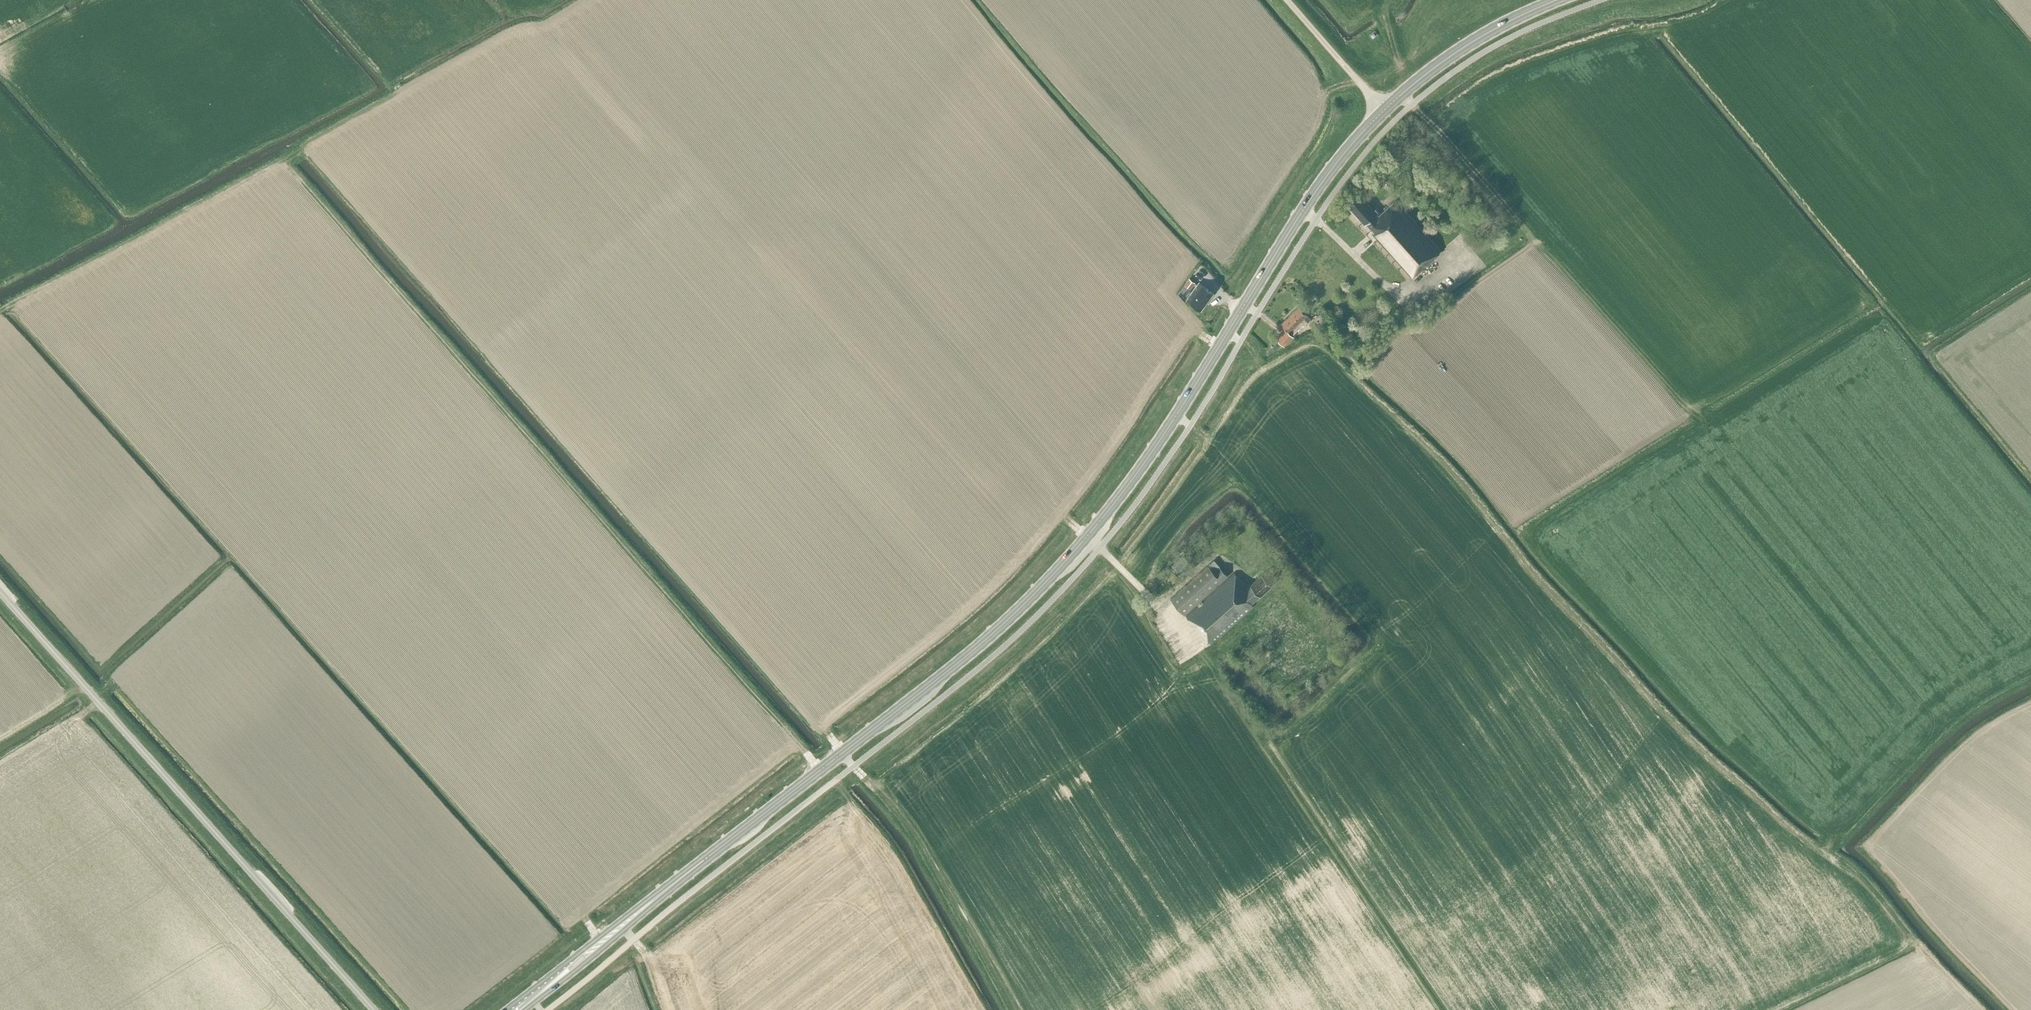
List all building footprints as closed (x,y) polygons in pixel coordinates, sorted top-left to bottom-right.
[(1372,233),(1412,277),(1441,251),(1395,200),(1378,215),(1359,194),(1348,205),(1365,224),(1366,223),(1374,231),(1372,233)] [(1190,289),(1195,282),(1189,278),(1184,284),(1190,289)] [(1200,309),(1213,292),(1199,282),(1186,299),(1200,309)] [(1305,325),(1311,319),(1299,306),(1281,324),(1286,328),(1276,337),(1283,345),(1293,336),(1292,335),(1303,324),(1305,325)] [(1202,601),(1201,600),(1228,576),(1215,560),(1170,598),(1184,614),(1197,603),(1198,604),(1186,615),(1209,641),(1207,643),(1209,645),(1253,606),(1251,604),(1273,585),(1263,574),(1248,588),(1234,573),(1202,601)] [(1172,581),(1177,576),(1174,573),(1169,578),(1172,581)]
